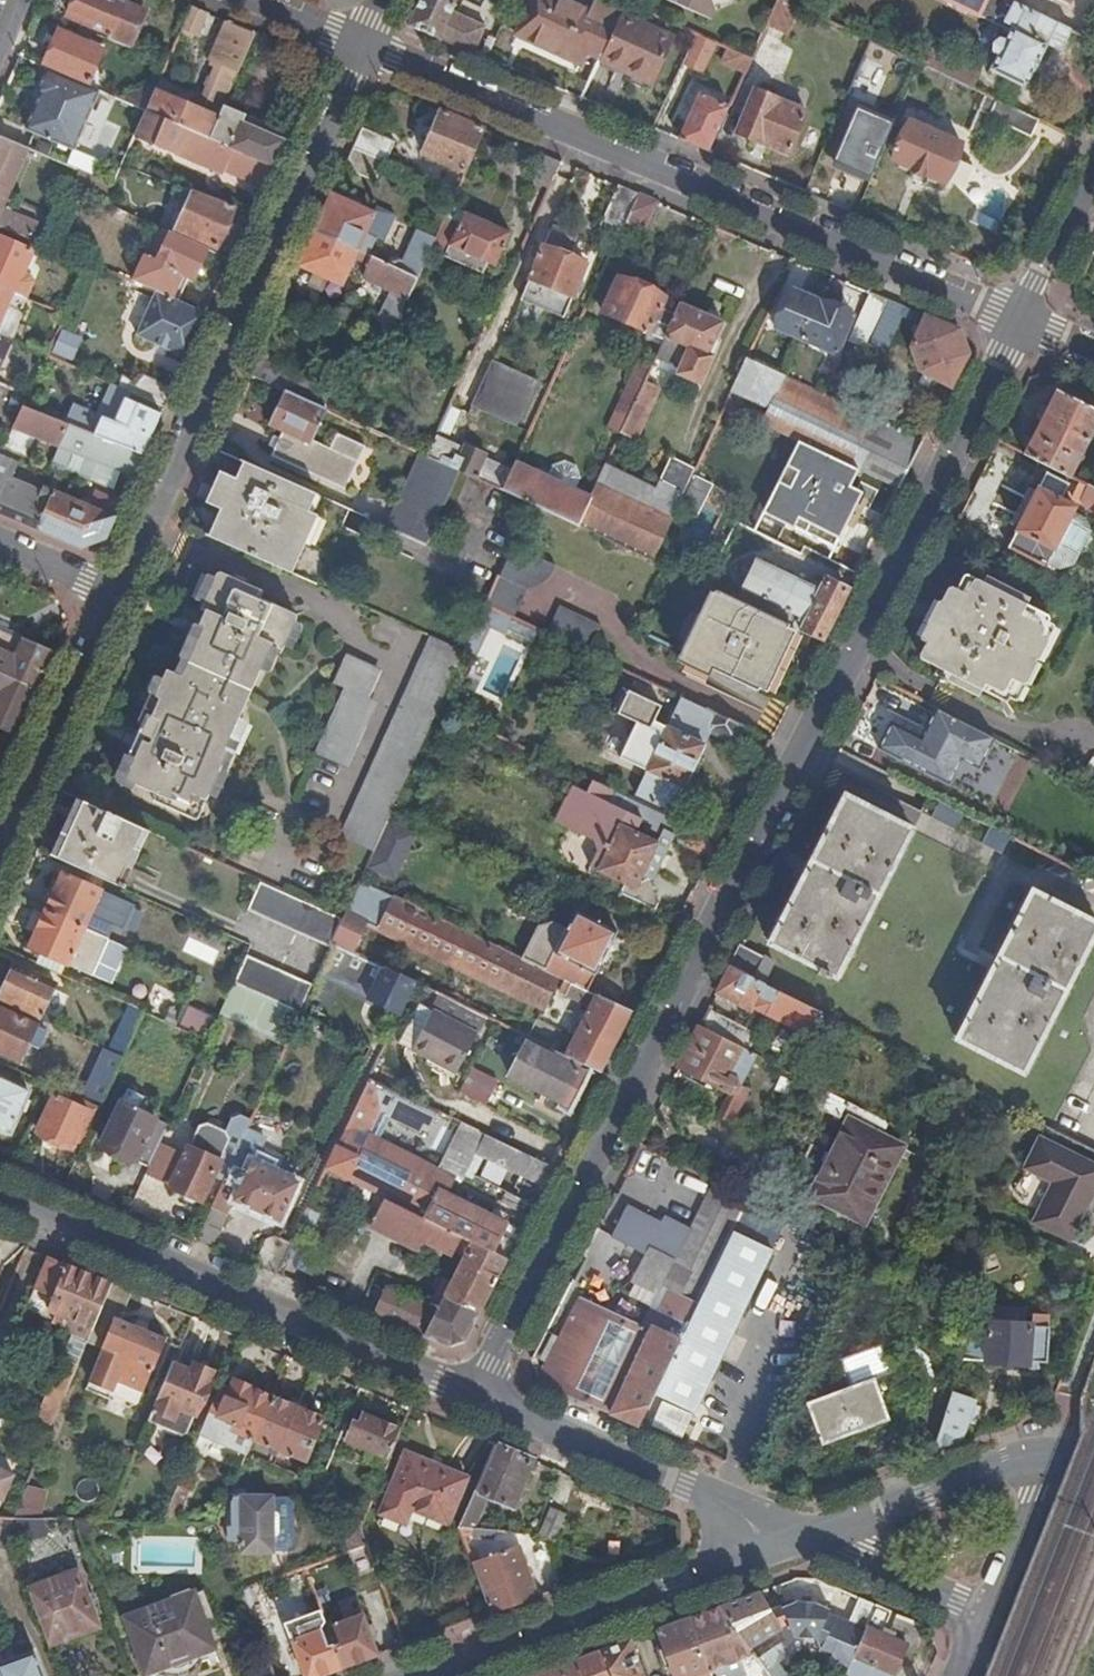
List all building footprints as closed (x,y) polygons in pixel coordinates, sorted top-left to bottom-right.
[(114,41),(132,49),(149,12),(119,0),(81,0),(73,19),(116,36),(114,41)] [(475,52),(486,26),(454,11),(458,0),(422,0),(411,26),(475,52)] [(617,22),(621,14),(597,4),(593,12),(565,0),(535,0),(532,6),(544,11),(531,40),(584,65),(589,54),(601,59),(617,22)] [(711,21),(716,11),(712,0),(665,0),(711,21)] [(795,2),(790,0),(779,0),(768,24),(788,33),(801,5),(795,2)] [(1002,0),(979,0),(998,9),(1002,0)] [(1065,44),(1071,29),(1015,2),(1008,16),(1016,20),(1004,43),(998,41),(994,50),(1001,52),(992,71),(1027,87),(1048,43),(1056,47),(1065,44)] [(208,14),(195,8),(185,32),(193,36),(200,32),(208,14)] [(601,59),(600,60),(618,69),(620,65),(651,80),(667,44),(617,22),(601,59)] [(257,34),(230,23),(213,59),(241,71),(257,34)] [(91,83),(106,51),(63,32),(56,47),(54,48),(48,61),(50,63),(49,65),(91,83)] [(698,33),(684,64),(701,71),(715,41),(698,33)] [(481,55),(488,58),(497,38),(490,34),(481,55)] [(871,39),(848,95),(871,104),(893,49),(871,39)] [(722,60),(746,72),(752,58),(728,46),(722,60)] [(988,94),(994,97),(999,85),(979,75),(980,73),(937,50),(929,66),(988,94)] [(28,149),(31,151),(79,171),(85,156),(76,151),(101,92),(50,70),(39,94),(44,97),(40,108),(37,107),(27,130),(35,133),(28,149)] [(677,138),(709,151),(730,106),(698,91),(677,138)] [(807,112),(757,91),(740,133),(790,154),(807,112)] [(157,92),(149,112),(212,139),(220,118),(157,92)] [(991,114),(998,99),(994,97),(988,94),(982,109),(991,114)] [(1032,135),(1039,119),(998,99),(991,114),(990,115),(1032,135)] [(220,118),(212,139),(275,166),(286,141),(243,123),(247,115),(226,106),(220,118)] [(212,139),(149,112),(137,137),(225,173),(227,170),(265,187),(275,166),(212,139)] [(417,176),(459,193),(486,131),(443,113),(417,176)] [(286,141),(289,134),(247,115),(243,123),(286,141)] [(963,142),(911,120),(908,126),(896,121),(887,144),(899,149),(894,160),(946,182),(963,142)] [(31,151),(28,149),(0,137),(0,220),(31,151)] [(354,150),(345,169),(376,183),(386,163),(354,150)] [(604,225),(623,233),(627,223),(640,195),(622,188),(604,225)] [(238,208),(195,193),(178,230),(219,249),(238,208)] [(640,195),(627,223),(645,231),(657,203),(640,195)] [(333,197),(318,232),(371,256),(373,250),(361,244),(375,216),(333,197)] [(420,279),(411,297),(424,302),(449,246),(468,254),(464,264),(477,270),(482,260),(498,267),(512,234),(453,207),(438,239),(420,279)] [(13,213),(6,229),(34,241),(40,224),(13,213)] [(567,319),(589,265),(568,256),(575,239),(553,231),(524,301),(567,319)] [(318,232),(302,267),(343,285),(356,257),(371,264),(365,278),(395,292),(380,323),(396,331),(411,297),(420,279),(402,271),(398,269),(390,265),(371,256),(318,232)] [(402,271),(420,279),(438,239),(420,232),(402,271)] [(146,256),(135,284),(158,294),(175,301),(187,276),(196,279),(209,250),(173,234),(160,262),(146,256)] [(27,297),(34,282),(32,278),(24,275),(35,252),(0,236),(0,285),(27,297)] [(393,259),(390,265),(398,269),(401,262),(393,259)] [(652,334),(667,299),(620,279),(605,314),(652,334)] [(12,340),(24,313),(21,312),(27,297),(0,285),(0,335),(12,340)] [(803,340),(820,302),(794,291),(778,329),(803,340)] [(881,297),(872,293),(850,342),(868,351),(870,347),(891,301),(881,297)] [(175,301),(158,294),(139,336),(189,357),(208,315),(175,301)] [(913,310),(891,301),(870,347),(891,357),(913,310)] [(855,317),(820,302),(803,340),(840,355),(855,317)] [(725,324),(683,305),(658,358),(682,368),(679,374),(703,384),(716,356),(711,354),(725,324)] [(922,371),(954,387),(971,355),(962,331),(927,316),(913,349),(922,371)] [(12,340),(0,335),(0,369),(12,340)] [(786,378),(747,360),(733,390),(765,406),(773,404),(764,424),(852,465),(875,419),(844,405),(825,396),(786,378)] [(260,361),(252,378),(286,393),(293,377),(260,361)] [(540,382),(495,362),(475,408),(519,428),(540,382)] [(654,367),(622,434),(637,440),(669,374),(654,367)] [(293,377),(286,393),(323,409),(329,394),(293,377)] [(1072,476),(1093,431),(1093,407),(1058,389),(1025,451),(1072,476)] [(166,407),(132,392),(118,422),(104,417),(102,421),(88,415),(82,428),(145,454),(155,431),(166,407)] [(323,409),(286,393),(271,427),(283,432),(285,432),(274,456),(307,472),(347,490),(368,447),(340,434),(332,450),(314,441),(327,412),(323,409)] [(25,406),(14,428),(61,447),(100,462),(135,476),(145,454),(82,428),(25,406)] [(875,419),(852,465),(901,488),(925,442),(875,419)] [(438,438),(432,451),(445,457),(451,443),(438,438)] [(460,471),(469,475),(505,490),(514,472),(488,460),(488,458),(467,448),(466,450),(451,443),(445,457),(432,451),(429,457),(460,471)] [(0,457),(0,512),(32,525),(84,547),(107,537),(120,509),(123,502),(98,491),(91,506),(46,488),(44,491),(34,487),(13,478),(24,455),(5,447),(0,457)] [(61,447),(52,466),(65,472),(67,469),(93,480),(100,462),(61,447)] [(420,453),(387,527),(428,546),(433,534),(460,471),(429,457),(420,453)] [(592,498),(579,526),(654,561),(696,471),(673,460),(659,489),(608,465),(592,498)] [(514,472),(505,490),(533,504),(579,526),(592,498),(517,464),(514,472)] [(253,466),(243,485),(302,513),(311,493),(253,466)] [(460,471),(433,534),(447,540),(470,489),(464,486),(469,475),(460,471)] [(1046,560),(1073,510),(1075,504),(1062,498),(1070,481),(1047,471),(1018,527),(1018,528),(1010,546),(1045,563),(1046,560)] [(230,515),(218,541),(286,572),(311,517),(302,513),(243,485),(219,475),(206,504),(230,515)] [(44,491),(46,488),(36,483),(34,487),(44,491)] [(1089,485),(1082,498),(1084,502),(1093,507),(1093,487),(1089,485)] [(1087,516),(1073,510),(1046,560),(1060,567),(1075,562),(1091,529),(1087,516)] [(553,568),(513,549),(486,607),(514,619),(527,592),(538,589),(547,584),(551,576),(553,568)] [(739,601),(789,625),(824,641),(849,591),(828,581),(822,593),(758,562),(739,601)] [(987,573),(966,563),(918,658),(938,668),(935,675),(979,696),(982,690),(1008,703),(1056,609),(1030,596),(1034,589),(990,567),(987,573)] [(284,645),(296,621),(295,617),(291,614),(232,587),(235,580),(223,574),(218,575),(200,614),(205,616),(199,629),(205,631),(182,680),(168,674),(129,759),(136,762),(128,780),(129,784),(131,785),(152,796),(150,800),(191,818),(195,818),(198,815),(227,751),(224,749),(273,641),(284,645)] [(739,601),(721,592),(690,657),(758,690),(789,625),(739,601)] [(486,607),(479,622),(533,647),(540,631),(514,619),(486,607)] [(548,635),(589,655),(601,627),(560,608),(548,635)] [(56,651),(26,638),(24,639),(14,635),(10,635),(0,631),(0,672),(39,689),(56,651)] [(465,653),(436,640),(345,837),(375,851),(389,821),(396,806),(440,708),(465,653)] [(363,698),(376,669),(346,655),(333,683),(344,688),(314,755),(341,766),(370,701),(363,698)] [(0,672),(0,728),(18,736),(27,715),(39,689),(0,672)] [(738,738),(744,727),(651,683),(646,695),(676,709),(635,795),(673,812),(706,745),(705,744),(711,731),(732,740),(738,738)] [(980,770),(997,738),(936,707),(921,736),(891,722),(878,748),(949,785),(962,760),(980,770)] [(571,758),(567,768),(581,774),(585,764),(571,758)] [(614,790),(625,795),(630,784),(610,775),(604,786),(614,790)] [(614,790),(604,786),(593,781),(588,793),(572,786),(555,821),(594,839),(598,850),(590,866),(637,889),(659,843),(640,835),(640,832),(638,830),(643,818),(609,803),(614,790)] [(912,827),(846,794),(771,942),(822,968),(820,972),(830,978),(831,973),(838,977),(912,827)] [(957,830),(966,813),(941,800),(932,818),(957,830)] [(84,802),(58,859),(126,889),(128,884),(127,883),(151,832),(84,802)] [(375,851),(368,867),(394,879),(415,833),(389,821),(375,851)] [(1008,856),(1016,839),(991,826),(983,844),(1008,856)] [(63,875),(47,911),(85,928),(101,891),(63,875)] [(344,919),(261,881),(248,910),(331,948),(333,943),(344,919)] [(361,883),(344,919),(333,943),(354,953),(367,925),(544,1009),(559,977),(522,959),(361,883)] [(1033,890),(959,1039),(1025,1073),(1093,936),(1093,921),(1033,890)] [(85,928),(47,911),(46,914),(35,909),(27,929),(37,933),(31,948),(94,975),(110,939),(85,928)] [(537,929),(522,959),(559,977),(574,984),(589,992),(618,932),(577,912),(567,930),(553,925),(537,929)] [(333,943),(331,948),(324,962),(345,971),(354,953),(333,943)] [(775,962),(741,945),(730,967),(764,983),(775,962)] [(314,986),(246,956),(233,983),(301,1015),(314,986)] [(16,965),(0,999),(40,1017),(56,983),(16,965)] [(863,1044),(868,1036),(816,1010),(764,983),(730,967),(717,993),(752,1010),(757,1001),(770,1007),(767,1013),(810,1035),(819,1020),(835,1027),(834,1029),(863,1044)] [(417,983),(390,970),(375,1002),(401,1015),(417,983)] [(301,1015),(233,983),(219,1014),(287,1045),(301,1015)] [(634,1013),(589,992),(574,984),(568,995),(594,1008),(569,1055),(585,1063),(604,1072),(620,1042),(634,1013)] [(174,1007),(168,1021),(180,1027),(185,1012),(174,1007)] [(37,1026),(0,1009),(0,1050),(22,1061),(37,1026)] [(459,1073),(479,1034),(435,1012),(415,1051),(459,1073)] [(734,1025),(707,1012),(700,1026),(727,1040),(734,1025)] [(727,1040),(700,1026),(690,1046),(680,1066),(731,1091),(736,1089),(744,1093),(747,1088),(739,1084),(754,1053),(727,1040)] [(122,1031),(112,1052),(126,1057),(135,1037),(122,1031)] [(585,1063),(569,1055),(530,1037),(511,1078),(571,1107),(588,1074),(581,1069),(585,1063)] [(112,1052),(107,1049),(86,1095),(103,1103),(126,1057),(112,1052)] [(504,1081),(476,1068),(465,1093),(492,1106),(504,1081)] [(933,1087),(941,1072),(932,1068),(924,1083),(933,1087)] [(27,1091),(0,1078),(0,1129),(8,1133),(27,1091)] [(434,1110),(370,1079),(327,1169),(358,1184),(389,1200),(418,1215),(435,1180),(440,1171),(445,1161),(385,1130),(392,1115),(424,1131),(434,1110)] [(815,1084),(814,1083),(806,1098),(807,1099),(815,1084)] [(887,1129),(891,1121),(815,1084),(807,1099),(840,1116),(842,1113),(850,1117),(812,1193),(865,1222),(904,1146),(868,1127),(870,1121),(887,1129)] [(74,1147),(90,1111),(56,1095),(39,1132),(74,1147)] [(138,1159),(157,1118),(122,1102),(103,1143),(138,1159)] [(190,1147),(187,1154),(173,1185),(172,1187),(204,1201),(231,1139),(227,1132),(209,1123),(201,1126),(191,1148),(190,1147)] [(267,1137),(249,1129),(229,1172),(237,1175),(235,1180),(237,1182),(242,1185),(236,1201),(282,1221),(285,1214),(296,1190),(299,1182),(274,1171),(279,1159),(261,1151),(267,1137)] [(1037,1136),(1025,1165),(1053,1181),(1034,1220),(1068,1237),(1093,1181),(1093,1165),(1037,1136)] [(555,1168),(490,1137),(481,1155),(546,1186),(555,1168)] [(161,1143),(147,1173),(173,1185),(187,1154),(161,1143)] [(458,1180),(440,1171),(435,1180),(445,1185),(443,1191),(450,1195),(458,1180)] [(435,1180),(418,1215),(509,1260),(523,1231),(450,1195),(443,1191),(445,1185),(435,1180)] [(604,1409),(640,1425),(650,1404),(714,1269),(749,1197),(715,1181),(690,1229),(665,1216),(662,1223),(628,1205),(612,1236),(645,1252),(633,1278),(659,1292),(643,1323),(582,1294),(540,1378),(542,1383),(604,1409)] [(301,1192),(296,1190),(285,1214),(290,1216),(301,1192)] [(530,1218),(535,1208),(508,1195),(504,1205),(530,1218)] [(418,1215),(389,1200),(375,1227),(422,1250),(426,1242),(453,1255),(455,1251),(467,1256),(440,1309),(389,1287),(376,1315),(451,1347),(468,1340),(487,1302),(509,1260),(418,1215)] [(213,1207),(198,1240),(215,1248),(229,1215),(213,1207)] [(290,1242),(281,1237),(277,1234),(268,1238),(256,1265),(268,1270),(277,1273),(290,1245),(290,1242)] [(89,1339),(112,1284),(50,1258),(38,1288),(55,1295),(49,1310),(58,1313),(55,1322),(64,1326),(64,1329),(89,1339)] [(714,1269),(650,1404),(686,1421),(748,1286),(714,1269)] [(122,1320),(133,1292),(112,1284),(89,1339),(87,1344),(103,1350),(89,1385),(114,1394),(118,1384),(143,1394),(154,1370),(155,1370),(167,1339),(122,1320)] [(983,1307),(965,1359),(1031,1364),(1031,1361),(1049,1362),(1051,1327),(1034,1325),(1033,1323),(1026,1323),(1026,1309),(983,1307)] [(849,1386),(808,1402),(812,1415),(806,1418),(811,1430),(817,1427),(823,1444),(890,1419),(874,1378),(891,1372),(880,1344),(839,1360),(849,1386)] [(174,1365),(151,1418),(184,1433),(190,1431),(215,1372),(196,1365),(193,1372),(174,1365)] [(40,1420),(53,1426),(73,1379),(60,1374),(40,1420)] [(199,1440),(246,1460),(249,1455),(256,1439),(272,1398),(254,1390),(254,1388),(236,1382),(234,1389),(229,1399),(218,1395),(199,1440)] [(229,1399),(234,1389),(222,1383),(218,1395),(229,1399)] [(935,1450),(964,1440),(970,1422),(975,1424),(982,1406),(976,1405),(977,1399),(954,1392),(935,1450)] [(280,1456),(300,1409),(272,1398),(256,1439),(275,1447),(273,1453),(280,1456)] [(308,1461),(325,1420),(300,1409),(280,1456),(287,1459),(289,1453),(308,1461)] [(342,1438),(391,1458),(402,1432),(367,1417),(362,1426),(349,1420),(342,1438)] [(515,1507),(535,1461),(498,1445),(462,1529),(475,1530),(478,1530),(490,1496),(515,1507)] [(450,1526),(469,1481),(408,1455),(383,1515),(407,1525),(413,1511),(450,1526)] [(1,1512),(15,1475),(0,1469),(0,1511),(1,1512)] [(177,1493),(165,1522),(177,1523),(187,1497),(177,1493)] [(230,1542),(244,1542),(244,1569),(272,1568),(272,1553),(274,1552),(273,1499),(238,1499),(237,1528),(231,1529),(230,1542)] [(345,1528),(353,1551),(369,1546),(362,1528),(367,1515),(341,1504),(336,1525),(345,1528)] [(15,1548),(3,1518),(0,1518),(0,1548),(15,1548)] [(475,1563),(494,1614),(541,1597),(521,1547),(475,1563)] [(30,1590),(51,1645),(101,1627),(80,1571),(30,1590)] [(244,1592),(254,1621),(273,1614),(262,1585),(244,1592)] [(217,1648),(196,1592),(127,1617),(148,1673),(217,1648)] [(744,1598),(722,1607),(751,1648),(781,1627),(779,1624),(786,1622),(792,1635),(815,1635),(822,1645),(822,1647),(836,1653),(837,1658),(852,1664),(867,1628),(851,1621),(831,1613),(833,1607),(816,1599),(797,1601),(781,1607),(780,1604),(770,1608),(760,1593),(744,1598)] [(861,1596),(851,1621),(867,1628),(878,1603),(861,1596)] [(852,1664),(848,1675),(883,1675),(887,1668),(897,1672),(910,1644),(912,1645),(929,1624),(899,1611),(890,1634),(885,1632),(894,1610),(878,1603),(867,1628),(852,1664)] [(705,1613),(691,1618),(710,1670),(754,1653),(751,1648),(722,1607),(705,1613)] [(333,1637),(345,1668),(373,1658),(381,1655),(365,1614),(336,1625),(340,1633),(333,1637)] [(302,1624),(306,1636),(323,1630),(318,1618),(302,1624)] [(660,1629),(677,1675),(712,1675),(710,1670),(691,1618),(660,1629)] [(308,1675),(324,1675),(345,1668),(333,1637),(326,1639),(323,1630),(306,1636),(294,1640),(308,1675)] [(604,1650),(614,1675),(645,1675),(631,1640),(616,1645),(604,1650)] [(43,1670),(44,1670),(38,1651),(6,1663),(1,1650),(0,1650),(0,1675),(45,1675),(43,1670)] [(532,1675),(614,1675),(604,1650),(549,1670),(532,1675)] [(763,1665),(771,1675),(784,1675),(772,1659),(763,1665)]
